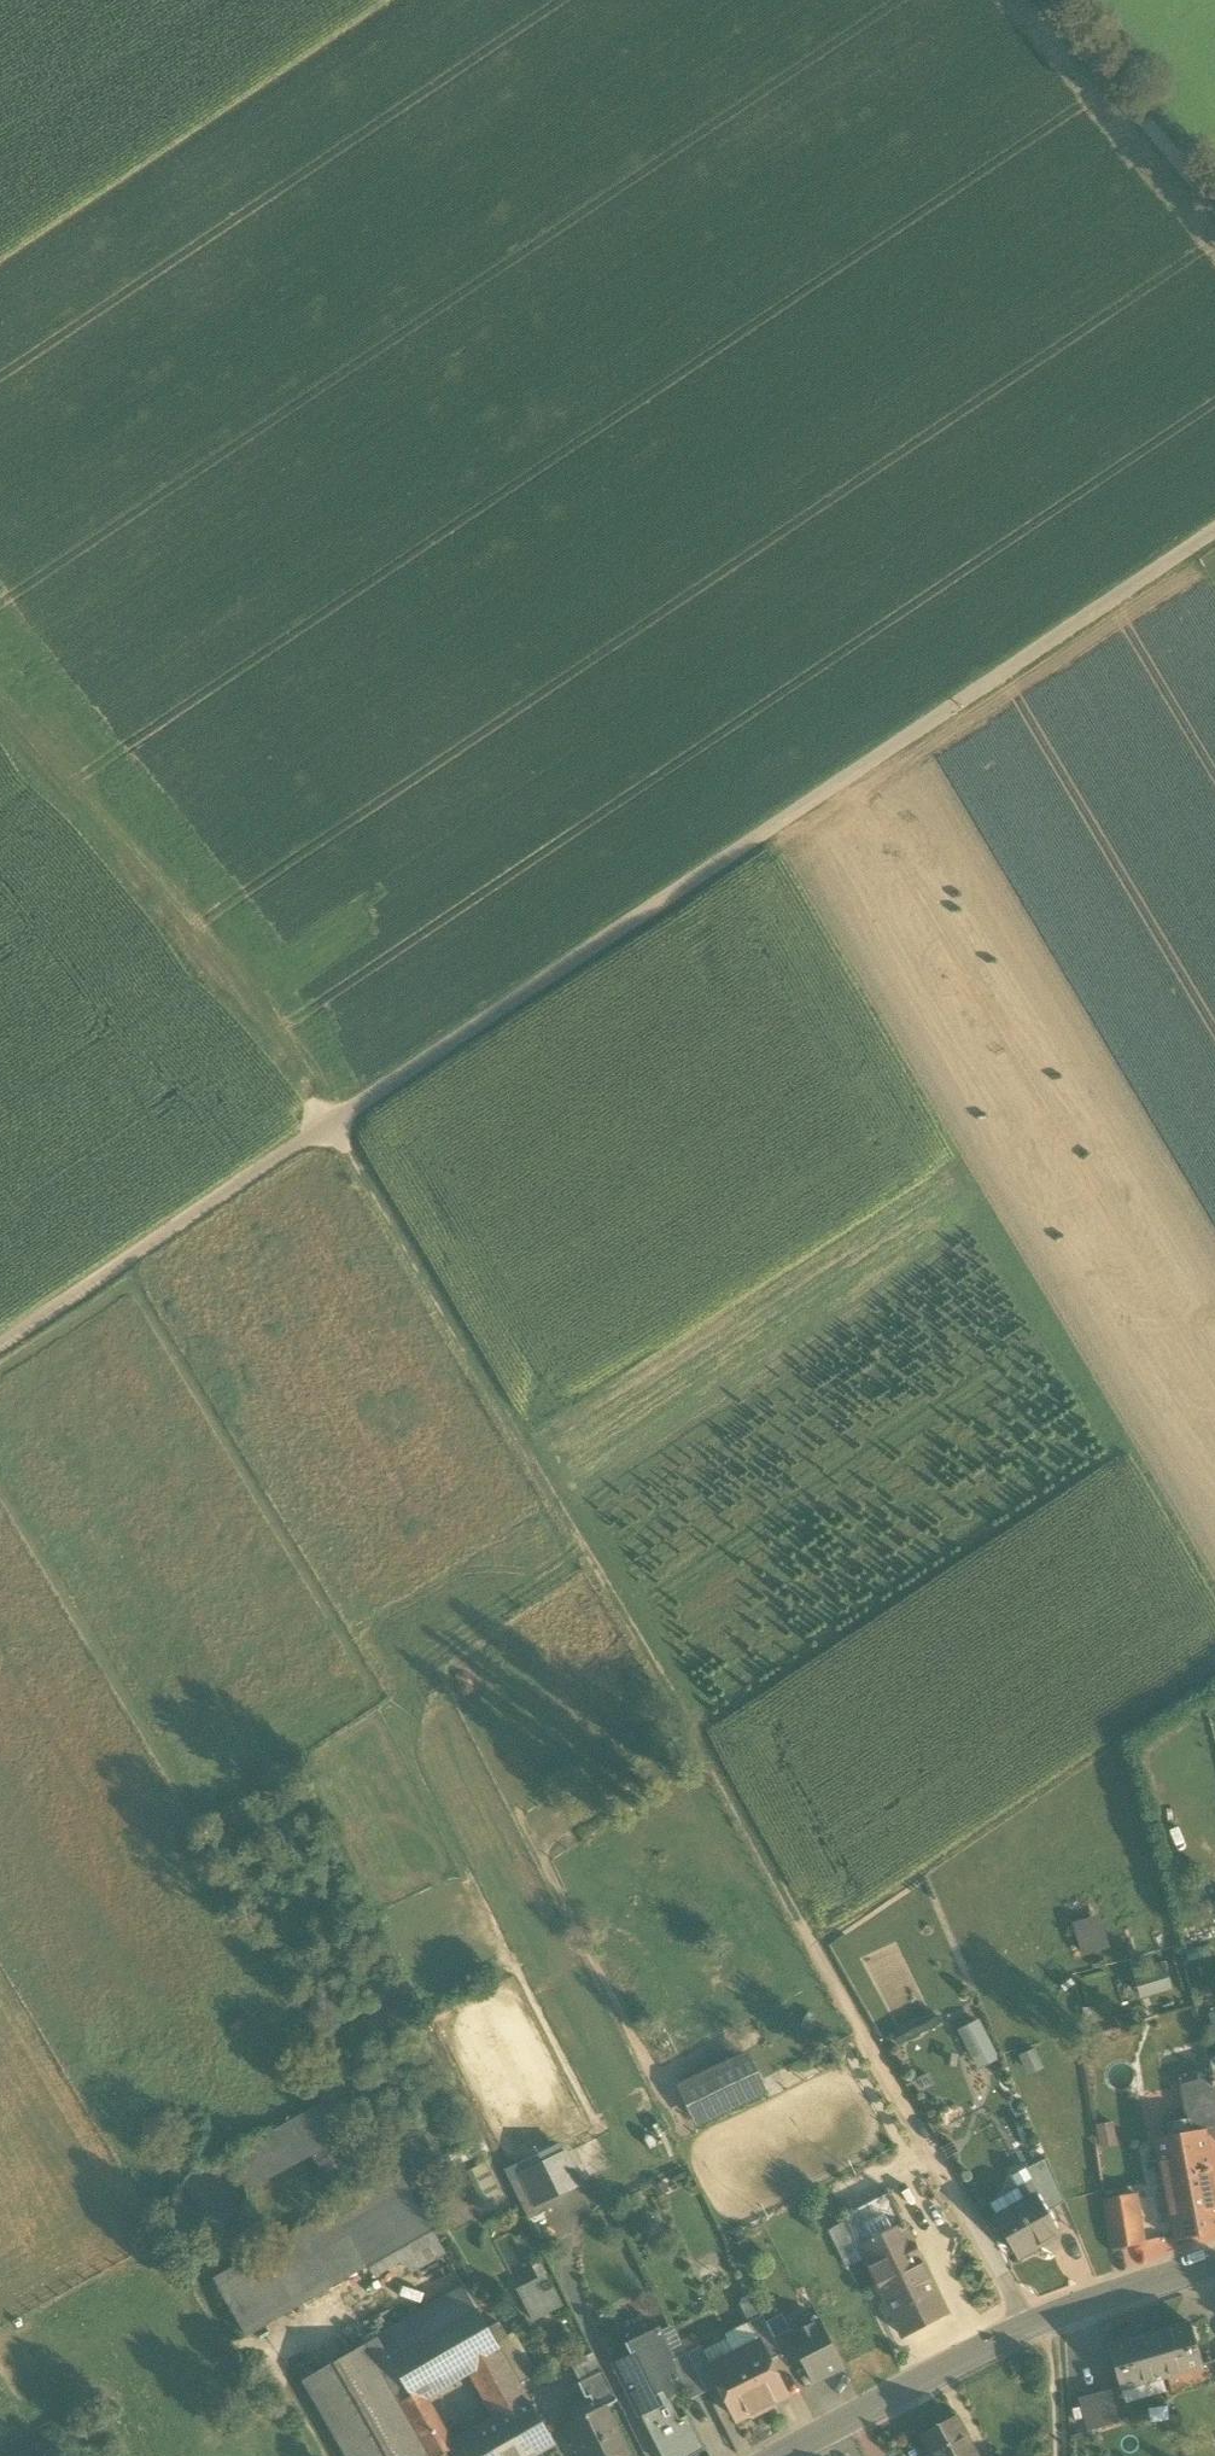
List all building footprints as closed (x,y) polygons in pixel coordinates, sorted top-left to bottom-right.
[(1074,1925),(1084,1954),(1102,1949),(1093,1919),(1074,1925)] [(1137,1978),(1142,1996),(1169,1988),(1164,1969),(1137,1978)] [(957,2030),(978,2070),(999,2059),(978,2019),(957,2030)] [(747,2056),(681,2087),(698,2122),(764,2091),(747,2056)] [(1193,2134),(1204,2133),(1214,2130),(1214,2079),(1185,2088),(1190,2118),(1193,2134)] [(231,2156),(248,2189),(312,2154),(329,2182),(372,2156),(354,2128),(352,2129),(334,2098),(231,2156)] [(1172,2122),(1175,2137),(1193,2134),(1190,2118),(1172,2122)] [(1096,2124),(1100,2148),(1117,2145),(1113,2122),(1096,2124)] [(1193,2134),(1175,2137),(1156,2140),(1176,2238),(1214,2231),(1214,2195),(1204,2133),(1193,2134)] [(523,2175),(566,2155),(559,2142),(503,2168),(509,2181),(511,2181),(523,2175)] [(566,2155),(523,2175),(537,2203),(579,2183),(566,2155)] [(1033,2181),(1052,2212),(1066,2203),(1046,2157),(1026,2169),(1033,2181)] [(475,2174),(486,2197),(501,2190),(489,2167),(475,2174)] [(220,2288),(246,2334),(403,2245),(417,2270),(446,2253),(399,2172),(341,2206),(351,2223),(276,2268),(271,2259),(220,2288)] [(542,2214),(537,2203),(523,2175),(511,2181),(530,2220),(542,2214)] [(989,2208),(996,2220),(1034,2197),(1045,2215),(1052,2212),(1033,2181),(989,2208)] [(847,2222),(860,2248),(905,2226),(889,2193),(844,2215),(847,2222)] [(996,2220),(1020,2258),(1043,2244),(1040,2239),(1054,2230),(1045,2215),(1034,2197),(996,2220)] [(1108,2203),(1115,2249),(1144,2245),(1134,2197),(1108,2203)] [(214,2279),(220,2288),(271,2259),(276,2268),(351,2223),(341,2206),(214,2279)] [(831,2230),(846,2261),(862,2253),(860,2248),(847,2222),(831,2230)] [(924,2265),(905,2226),(860,2248),(862,2253),(879,2287),(924,2265)] [(1040,2239),(1043,2244),(1057,2235),(1054,2230),(1040,2239)] [(879,2287),(903,2336),(948,2314),(924,2266),(925,2266),(924,2265),(879,2287)] [(515,2287),(527,2313),(564,2295),(551,2269),(515,2287)] [(420,2393),(467,2366),(485,2399),(483,2400),(497,2424),(532,2403),(500,2347),(465,2287),(304,2380),(347,2455),(441,2455),(447,2453),(436,2435),(442,2431),(420,2393)] [(749,2322),(762,2316),(754,2298),(740,2305),(749,2322)] [(782,2314),(766,2323),(773,2336),(786,2330),(787,2332),(790,2330),(782,2314)] [(760,2341),(769,2361),(782,2354),(773,2336),(766,2323),(762,2316),(749,2322),(758,2342),(760,2341)] [(799,2356),(813,2383),(844,2367),(820,2321),(790,2336),(799,2356)] [(725,2334),(727,2338),(735,2354),(758,2342),(749,2322),(725,2334)] [(525,2389),(531,2400),(557,2385),(522,2324),(496,2339),(525,2389)] [(672,2361),(687,2353),(673,2325),(658,2333),(672,2361)] [(1192,2325),(1150,2337),(1161,2376),(1203,2364),(1192,2325)] [(782,2354),(786,2362),(799,2356),(790,2336),(787,2332),(786,2330),(773,2336),(782,2354)] [(615,2364),(640,2414),(662,2403),(656,2392),(663,2389),(666,2396),(684,2387),(685,2387),(672,2361),(658,2333),(657,2331),(629,2345),(634,2355),(615,2364)] [(683,2342),(688,2353),(699,2347),(693,2337),(683,2342)] [(1122,2386),(1161,2376),(1150,2337),(1111,2348),(1122,2386)] [(727,2338),(704,2350),(712,2365),(735,2354),(727,2338)] [(758,2342),(735,2354),(763,2410),(774,2405),(776,2401),(787,2396),(769,2361),(760,2341),(758,2342)] [(688,2353),(687,2353),(707,2392),(720,2385),(710,2366),(712,2365),(704,2350),(702,2346),(699,2347),(688,2353)] [(565,2360),(577,2384),(602,2371),(591,2347),(565,2360)] [(690,2400),(707,2392),(687,2353),(672,2361),(685,2387),(684,2387),(690,2400)] [(752,2416),(763,2410),(735,2354),(712,2365),(710,2366),(720,2385),(737,2421),(749,2415),(752,2416)] [(589,2396),(597,2412),(602,2409),(603,2410),(618,2402),(602,2371),(577,2384),(584,2399),(589,2396)] [(1166,2394),(1161,2376),(1122,2386),(1127,2405),(1166,2394)] [(666,2396),(663,2389),(656,2392),(662,2403),(640,2414),(661,2455),(694,2455),(707,2449),(689,2415),(678,2420),(666,2396)] [(1084,2398),(1091,2429),(1121,2421),(1113,2390),(1084,2398)] [(467,2455),(530,2455),(554,2442),(532,2403),(497,2424),(461,2445),(467,2455)] [(581,2455),(626,2455),(603,2410),(602,2409),(597,2412),(567,2427),(581,2455)] [(956,2416),(920,2434),(932,2455),(977,2455),(956,2416)]
